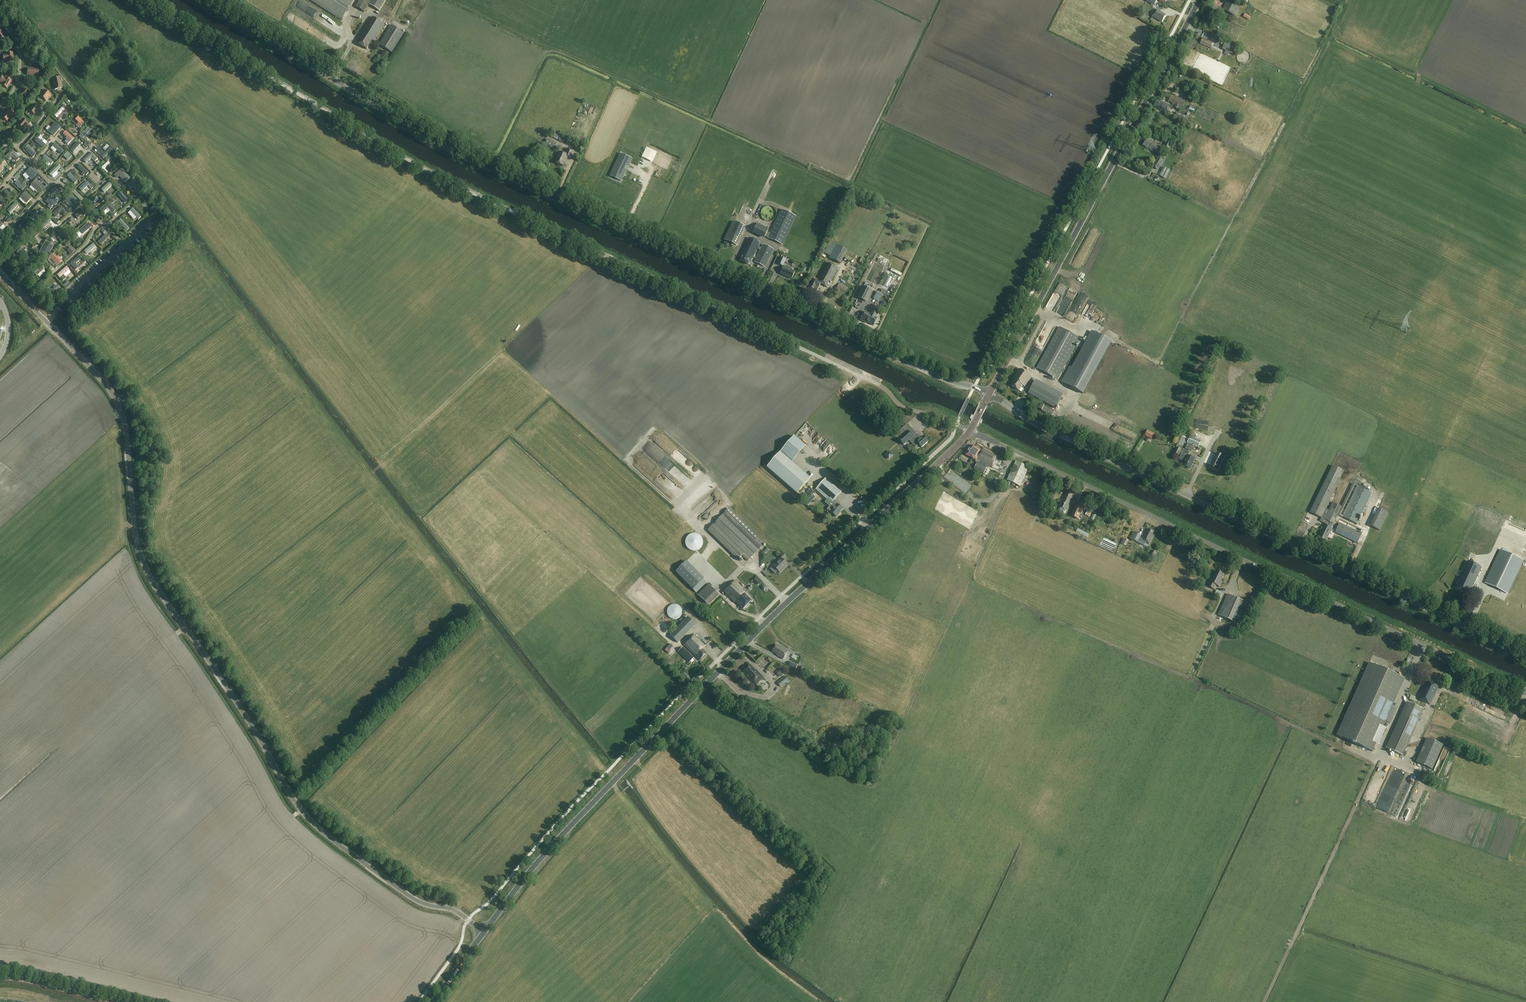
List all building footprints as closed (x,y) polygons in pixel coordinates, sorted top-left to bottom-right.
[(354,0),(309,0),(341,20),(354,0)] [(372,0),(360,0),(356,7),(364,13),(372,0)] [(387,0),(372,0),(369,5),(380,11),(387,0)] [(1221,8),(1220,8),(1225,0),(1215,0),(1213,4),(1216,6),(1215,9),(1219,12),(1221,8)] [(1235,16),(1239,9),(1226,3),(1223,10),(1235,16)] [(1162,22),(1167,16),(1157,10),(1153,16),(1162,22)] [(294,23),(297,19),(290,15),(288,19),(294,23)] [(374,42),(384,25),(372,17),(361,34),(362,37),(357,44),(366,50),(372,41),(374,42)] [(392,53),(404,34),(391,26),(379,45),(392,53)] [(1211,49),(1214,44),(1203,38),(1200,44),(1211,49)] [(1235,48),(1225,43),(1222,49),(1232,54),(1235,48)] [(13,61),(12,53),(6,53),(6,55),(3,55),(4,61),(7,60),(7,62),(13,61)] [(38,77),(38,69),(32,68),(31,69),(28,69),(27,74),(31,75),(31,76),(38,77)] [(2,77),(0,81),(0,82),(2,84),(2,85),(7,88),(11,81),(6,78),(5,79),(2,77)] [(60,81),(59,78),(53,79),(54,82),(53,83),(54,89),(62,88),(61,81),(60,81)] [(25,99),(29,94),(23,89),(19,94),(20,95),(17,97),(22,101),(24,98),(25,99)] [(46,101),(51,95),(44,90),(40,95),(46,101)] [(1182,109),(1186,102),(1172,95),(1169,102),(1173,104),(1173,105),(1182,109)] [(1159,102),(1156,101),(1154,105),(1160,108),(1159,109),(1167,112),(1170,106),(1160,101),(1159,102)] [(35,115),(39,110),(33,104),(28,110),(35,115)] [(65,110),(62,107),(55,116),(60,121),(67,113),(64,111),(65,110)] [(10,119),(14,113),(8,108),(4,114),(5,114),(2,117),(7,121),(9,118),(10,119)] [(1186,123),(1189,118),(1177,112),(1175,118),(1186,123)] [(79,117),(76,120),(79,123),(76,126),(79,128),(82,126),(85,123),(79,117)] [(24,129),(28,124),(22,119),(17,124),(24,129)] [(61,128),(55,123),(48,132),(53,136),(61,128)] [(89,127),(79,137),(82,140),(91,130),(89,127)] [(11,140),(16,135),(11,129),(6,133),(11,140)] [(66,131),(63,134),(68,139),(65,142),(68,145),(71,141),(71,142),(74,139),(66,131)] [(555,149),(557,143),(548,139),(545,145),(555,149)] [(1159,146),(1146,139),(1146,141),(1144,140),(1142,144),(1146,146),(1145,147),(1156,153),(1159,146)] [(1168,151),(1172,143),(1168,141),(1164,149),(1168,151)] [(77,142),(70,149),(73,152),(80,145),(77,142)] [(55,144),(52,147),(61,154),(63,151),(55,144)] [(98,147),(95,150),(101,156),(100,156),(103,159),(112,150),(110,147),(103,153),(98,147)] [(26,150),(33,158),(36,155),(29,148),(26,150)] [(570,160),(574,151),(568,148),(565,154),(560,151),(556,159),(557,159),(555,163),(562,166),(564,163),(565,163),(568,158),(570,160)] [(16,162),(20,159),(12,151),(5,157),(8,161),(12,157),(16,162)] [(67,152),(63,156),(67,160),(68,159),(69,160),(72,157),(67,152)] [(98,159),(92,153),(84,161),(86,164),(91,159),(95,162),(98,159)] [(621,154),(611,177),(620,181),(625,170),(623,169),(625,165),(626,166),(627,166),(631,159),(621,154)] [(45,156),(43,159),(50,165),(53,162),(45,156)] [(107,161),(100,167),(103,169),(109,163),(107,161)] [(58,165),(48,173),(51,176),(60,168),(58,165)] [(80,165),(77,168),(83,173),(82,174),(83,176),(84,175),(85,176),(88,173),(80,165)] [(1166,179),(1170,171),(1164,168),(1160,176),(1166,179)] [(30,169),(25,174),(31,180),(36,175),(30,169)] [(122,169),(117,173),(125,183),(130,179),(122,169)] [(70,173),(67,176),(74,184),(77,181),(70,173)] [(91,176),(89,178),(95,184),(97,182),(91,176)] [(44,189),(36,180),(31,186),(39,194),(44,189)] [(86,181),(79,188),(82,192),(90,185),(86,181)] [(140,188),(133,181),(126,187),(129,191),(132,188),(134,188),(137,192),(140,188)] [(18,182),(15,185),(22,191),(26,186),(23,184),(22,185),(18,182)] [(109,183),(101,190),(104,193),(112,187),(109,183)] [(121,192),(118,195),(125,204),(128,201),(121,192)] [(25,193),(20,199),(25,203),(30,197),(25,193)] [(71,194),(64,201),(67,204),(72,200),(77,205),(79,203),(71,194)] [(50,196),(45,201),(49,205),(48,207),(50,209),(52,208),(52,207),(54,205),(55,206),(58,204),(54,200),(55,200),(53,198),(52,198),(50,196)] [(104,202),(101,199),(94,206),(96,208),(104,202)] [(16,203),(7,212),(10,214),(18,205),(16,203)] [(108,204),(100,211),(102,214),(106,210),(108,212),(110,211),(114,216),(117,213),(108,204)] [(61,206),(53,214),(56,218),(61,213),(64,217),(68,214),(61,206)] [(86,212),(84,208),(75,216),(78,219),(83,215),(84,216),(86,215),(85,213),(86,212)] [(133,208),(130,211),(138,220),(141,217),(133,208)] [(783,245),(796,217),(781,210),(770,233),(768,232),(769,229),(757,224),(753,233),(764,239),(765,237),(783,245)] [(48,219),(40,227),(43,230),(51,222),(48,219)] [(122,219),(118,222),(126,232),(130,229),(122,219)] [(24,230),(23,231),(27,234),(32,227),(33,228),(35,226),(33,225),(34,223),(30,221),(27,225),(25,229),(24,230)] [(736,246),(745,227),(733,221),(724,240),(736,246)] [(88,223),(79,231),(83,235),(92,227),(88,223)] [(24,236),(16,228),(13,232),(17,236),(14,239),(18,242),(24,236)] [(105,236),(98,243),(101,245),(110,236),(105,231),(103,234),(105,236)] [(753,257),(760,243),(749,238),(740,256),(741,257),(740,260),(748,264),(750,261),(752,257),(753,257)] [(830,257),(837,245),(831,242),(825,254),(830,257)] [(43,248),(40,253),(42,254),(42,255),(45,257),(48,258),(49,256),(53,247),(48,244),(45,243),(43,248)] [(93,244),(84,251),(87,255),(96,247),(93,244)] [(765,267),(773,250),(763,245),(755,262),(765,267)] [(840,264),(847,250),(837,245),(830,257),(830,258),(840,264)] [(29,257),(23,249),(17,253),(23,262),(29,257)] [(62,261),(55,253),(50,258),(57,265),(62,261)] [(81,260),(78,257),(70,264),(76,271),(79,268),(76,264),(81,260)] [(831,282),(838,268),(827,263),(818,280),(815,278),(810,287),(813,290),(814,289),(817,291),(820,284),(827,288),(829,285),(828,284),(829,281),(831,282)] [(791,279),(794,271),(783,266),(780,274),(791,279)] [(851,266),(846,277),(849,278),(847,283),(853,286),(856,280),(855,280),(859,270),(851,266)] [(42,267),(35,274),(37,276),(45,269),(42,267)] [(69,271),(67,268),(57,276),(60,279),(60,278),(63,282),(66,279),(63,276),(69,271)] [(844,296),(848,288),(840,283),(836,291),(844,296)] [(48,291),(50,293),(49,294),(51,297),(60,289),(57,286),(51,291),(50,290),(48,291)] [(866,302),(872,291),(863,287),(858,298),(866,302)] [(1053,315),(1065,291),(1060,289),(1048,312),(1053,315)] [(866,322),(873,326),(877,319),(876,318),(877,314),(872,311),(870,315),(864,312),(860,321),(866,323),(866,322)] [(1058,380),(1081,339),(1059,327),(1037,368),(1058,380)] [(1070,367),(1065,376),(1062,382),(1083,394),(1111,342),(1092,332),(1073,368),(1070,367)] [(1025,386),(1032,376),(1020,368),(1013,378),(1015,379),(1011,385),(1019,391),(1023,385),(1025,386)] [(1239,383),(1244,385),(1250,372),(1245,370),(1239,383)] [(1029,394),(1056,409),(1063,396),(1036,381),(1029,394)] [(1052,417),(1055,412),(1040,405),(1038,410),(1052,417)] [(1153,440),(1155,434),(1148,430),(1145,436),(1153,440)] [(903,446),(909,441),(915,448),(918,445),(921,449),(928,442),(924,437),(921,439),(916,434),(912,438),(907,432),(898,440),(903,446)] [(1199,448),(1202,441),(1191,436),(1188,443),(1199,448)] [(780,453),(792,463),(807,447),(806,447),(795,437),(780,453)] [(983,451),(973,446),(972,446),(968,452),(966,455),(976,461),(975,462),(977,463),(974,469),(984,474),(987,467),(986,467),(987,465),(992,467),(997,455),(984,448),(983,451)] [(1189,452),(1183,449),(1182,452),(1180,451),(1180,450),(1175,447),(1173,452),(1178,455),(1179,452),(1181,453),(1180,455),(1186,457),(1185,461),(1182,465),(1189,469),(1194,459),(1187,455),(1189,452)] [(797,494),(810,479),(792,463),(780,453),(767,467),(797,494)] [(1215,457),(1208,470),(1215,473),(1222,460),(1215,457)] [(1020,486),(1029,467),(1016,462),(1007,481),(1020,486)] [(1329,511),(1326,509),(1345,472),(1333,466),(1310,513),(1334,524),(1339,515),(1357,524),(1372,493),(1353,484),(1342,507),(1333,503),(1329,511)] [(836,517),(843,509),(839,506),(840,505),(834,500),(842,492),(826,478),(816,489),(827,499),(825,502),(832,509),(830,511),(836,517)] [(709,489),(685,513),(735,563),(742,556),(748,561),(765,544),(709,489)] [(1062,500),(1058,507),(1059,508),(1058,510),(1065,514),(1074,494),(1068,491),(1064,498),(1063,498),(1062,500)] [(1079,520),(1084,508),(1076,504),(1071,516),(1079,520)] [(1370,530),(1379,534),(1388,516),(1379,512),(1370,530)] [(1362,535),(1359,533),(1340,523),(1335,533),(1358,544),(1362,535)] [(1321,530),(1322,530),(1320,535),(1318,539),(1325,542),(1332,528),(1325,524),(1323,528),(1322,527),(1321,530)] [(1149,539),(1153,531),(1149,529),(1148,531),(1146,530),(1142,540),(1149,544),(1151,540),(1149,539)] [(702,547),(703,544),(703,540),(702,538),(699,535),(696,534),(693,534),(690,535),(687,537),(686,540),(686,543),(686,547),(688,549),(691,551),(694,552),(698,551),(700,549),(702,547)] [(1153,560),(1157,552),(1152,549),(1148,558),(1153,560)] [(694,570),(699,573),(713,553),(709,550),(694,570)] [(1508,594),(1524,561),(1500,550),(1485,583),(1508,594)] [(1475,559),(1477,557),(1470,551),(1468,554),(1475,559)] [(780,573),(788,565),(784,561),(787,558),(782,553),(779,556),(782,558),(773,566),(780,573)] [(1198,571),(1203,573),(1208,563),(1203,561),(1198,571)] [(1472,589),(1482,568),(1467,561),(1457,582),(1459,583),(1456,588),(1468,594),(1470,589),(1472,589)] [(676,574),(697,594),(707,583),(686,563),(676,574)] [(1450,576),(1458,579),(1463,568),(1455,564),(1450,576)] [(1221,582),(1224,575),(1216,571),(1212,579),(1208,586),(1214,589),(1216,585),(1219,586),(1221,583),(1221,582)] [(744,609),(752,600),(745,593),(746,592),(742,589),(743,588),(735,581),(725,591),(735,602),(736,601),(744,609)] [(720,595),(710,585),(708,584),(698,595),(709,606),(720,595)] [(1239,624),(1248,603),(1228,594),(1218,615),(1239,624)] [(681,616),(682,614),(682,611),(681,608),(680,606),(677,605),(675,605),(672,605),(670,607),(668,609),(667,612),(668,615),(669,617),(671,619),(674,620),(677,619),(679,618),(681,616)] [(1525,629),(1525,620),(1513,613),(1509,621),(1525,629)] [(670,635),(678,643),(695,625),(687,617),(670,635)] [(700,660),(707,653),(703,649),(706,645),(695,635),(685,645),(700,660)] [(783,660),(788,652),(777,644),(772,651),(776,654),(775,655),(783,660)] [(665,652),(669,657),(672,654),(670,652),(673,649),(671,646),(665,652)] [(689,662),(694,658),(683,647),(679,651),(689,662)] [(1390,724),(1397,709),(1392,707),(1405,679),(1369,663),(1337,736),(1372,752),(1386,721),(1390,724)] [(764,677),(756,669),(755,670),(750,664),(743,672),(748,677),(748,678),(756,685),(764,677)] [(789,681),(785,677),(778,683),(781,687),(789,681)] [(730,681),(726,685),(731,689),(735,686),(730,681)] [(1429,707),(1438,687),(1427,682),(1418,702),(1429,707)] [(1403,756),(1423,710),(1407,702),(1386,749),(1403,756)] [(1490,708),(1487,712),(1495,716),(1497,712),(1490,708)] [(1496,718),(1509,723),(1511,718),(1497,713),(1496,718)] [(1468,716),(1465,722),(1502,737),(1505,730),(1468,716)] [(1416,762),(1432,769),(1443,745),(1427,738),(1416,762)] [(1473,765),(1470,773),(1482,778),(1485,771),(1473,765)] [(1448,778),(1464,782),(1466,773),(1450,769),(1448,778)] [(1480,789),(1482,782),(1470,777),(1468,782),(1470,782),(1469,785),(1480,789)] [(445,942),(431,958),(437,963),(451,947),(445,942)]
